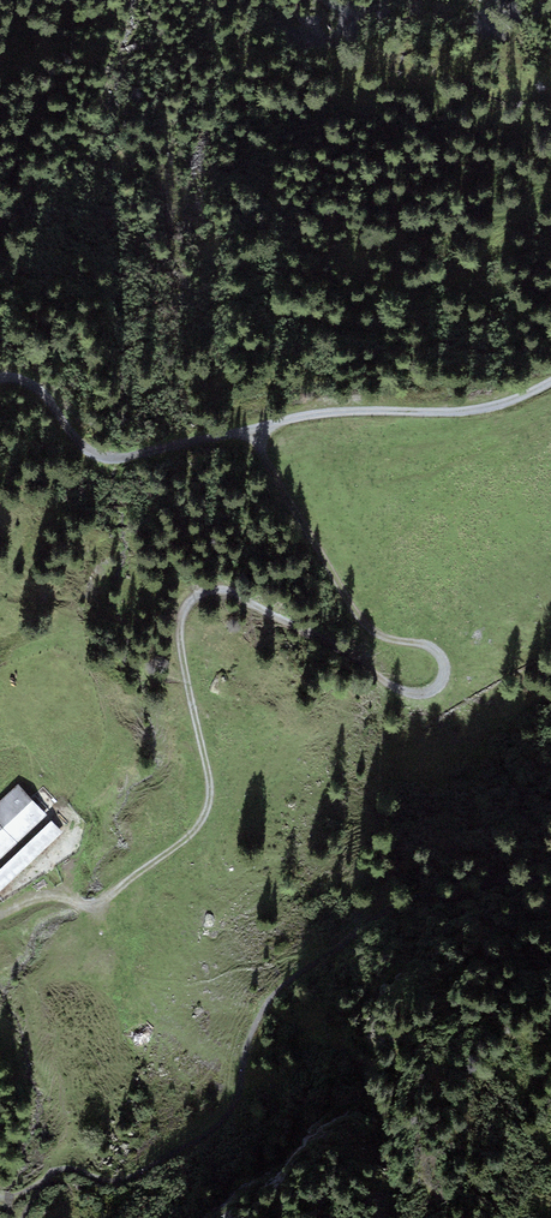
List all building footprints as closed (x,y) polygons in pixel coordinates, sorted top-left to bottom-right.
[(0,801),(0,858),(44,816),(15,786),(0,801)]
